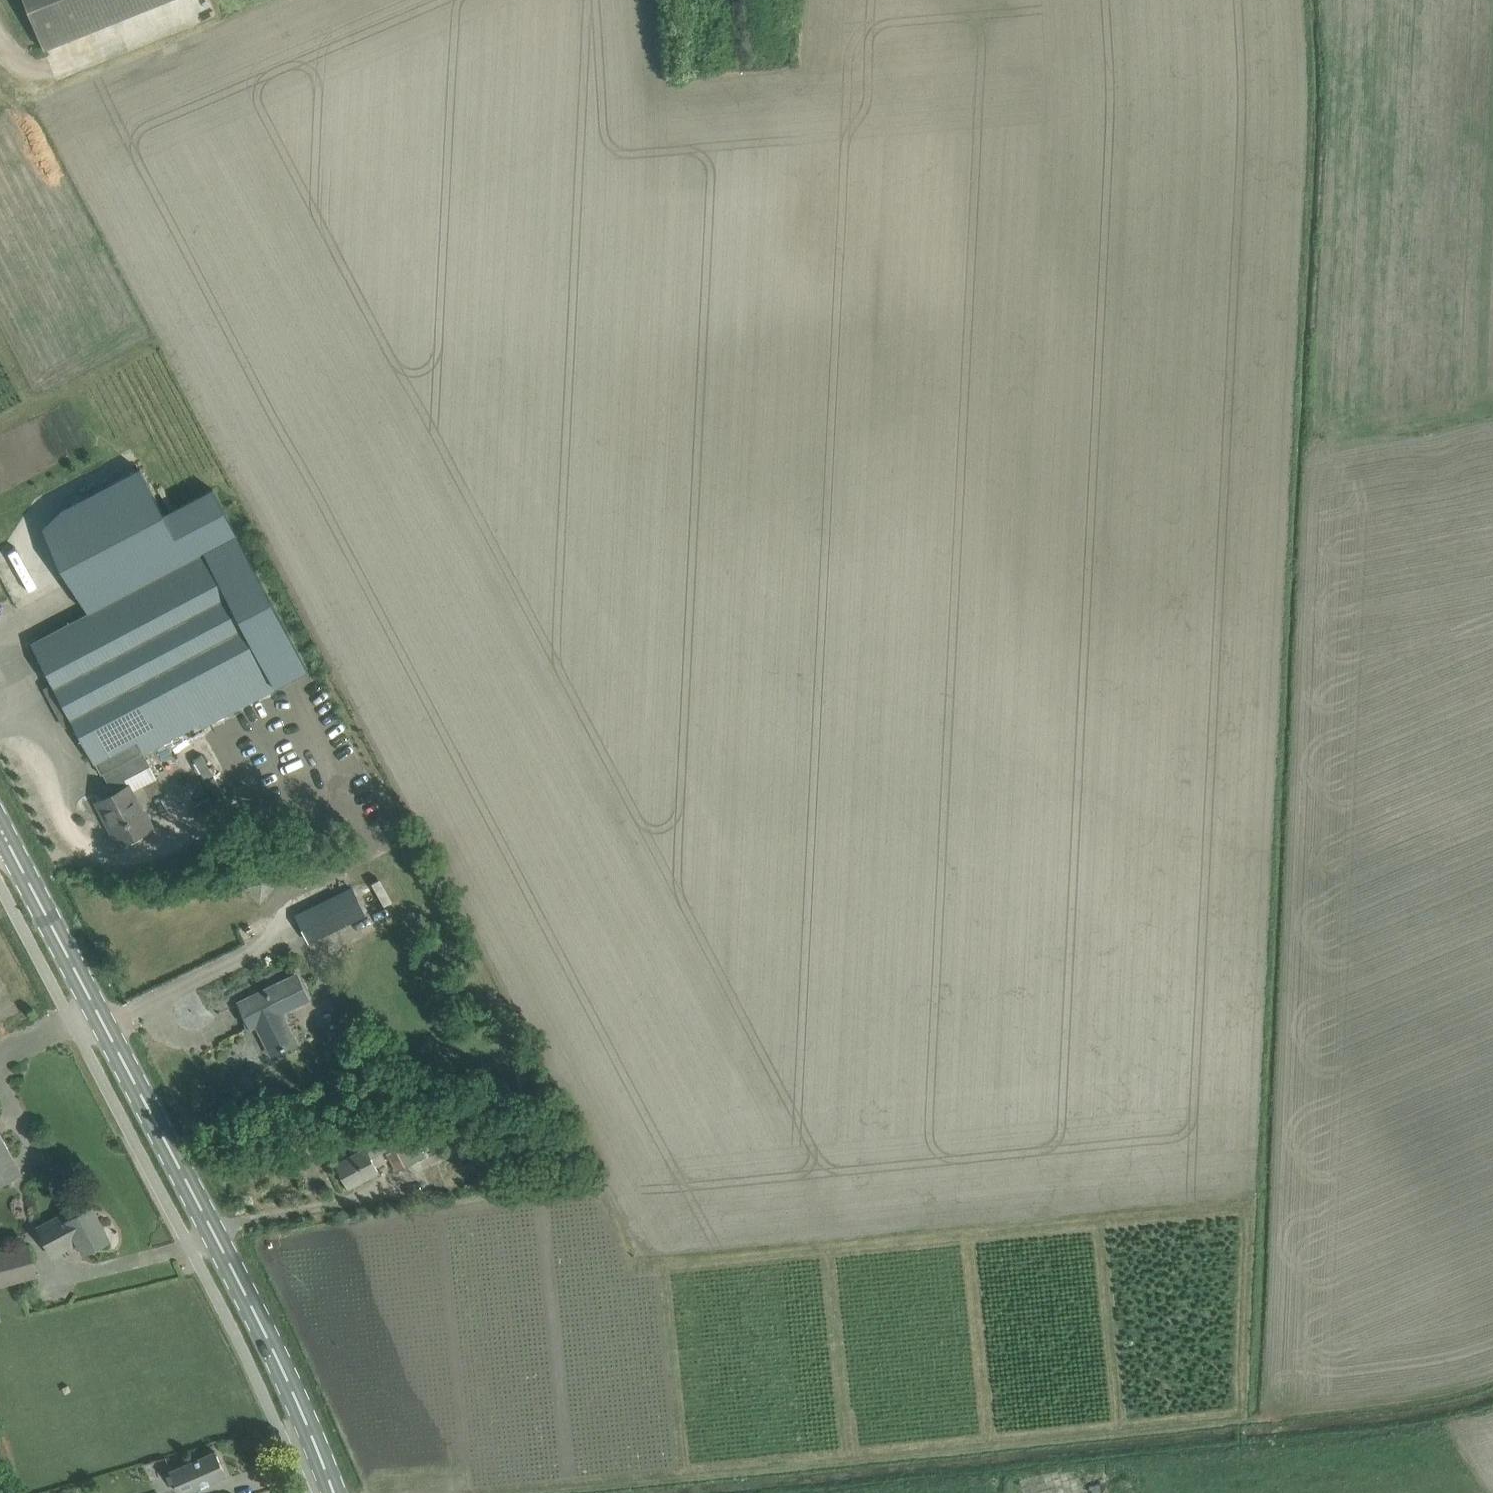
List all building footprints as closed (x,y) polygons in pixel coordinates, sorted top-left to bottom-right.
[(45,49),(168,0),(25,0),(45,49)] [(51,633),(33,642),(55,683),(46,688),(67,726),(75,722),(102,774),(104,773),(144,752),(152,748),(201,722),(203,725),(277,686),(308,670),(217,496),(213,489),(178,507),(165,514),(149,484),(148,484),(141,468),(68,506),(81,531),(54,545),(89,613),(51,633)] [(150,764),(144,752),(104,773),(115,793),(98,802),(98,803),(102,802),(115,827),(112,828),(120,845),(154,827),(127,777),(150,764)] [(366,914),(352,887),(322,902),(316,891),(302,898),(307,909),(297,914),(310,941),(366,914)] [(297,1042),(282,1010),(308,997),(297,975),(240,1002),(252,1026),(258,1023),(273,1054),(297,1042)] [(401,1126),(398,1121),(378,1131),(376,1127),(359,1136),(364,1145),(353,1151),(355,1154),(337,1163),(349,1186),(379,1171),(371,1155),(386,1147),(398,1171),(427,1156),(415,1134),(417,1133),(411,1121),(401,1126)] [(22,1173),(0,1130),(0,1184),(22,1173)] [(110,1239),(93,1207),(69,1220),(65,1213),(38,1227),(53,1255),(79,1242),(85,1252),(110,1239)] [(36,1272),(29,1243),(0,1251),(0,1287),(38,1277),(36,1272)] [(198,1487),(226,1475),(216,1451),(172,1470),(181,1492),(183,1492),(198,1487)]
